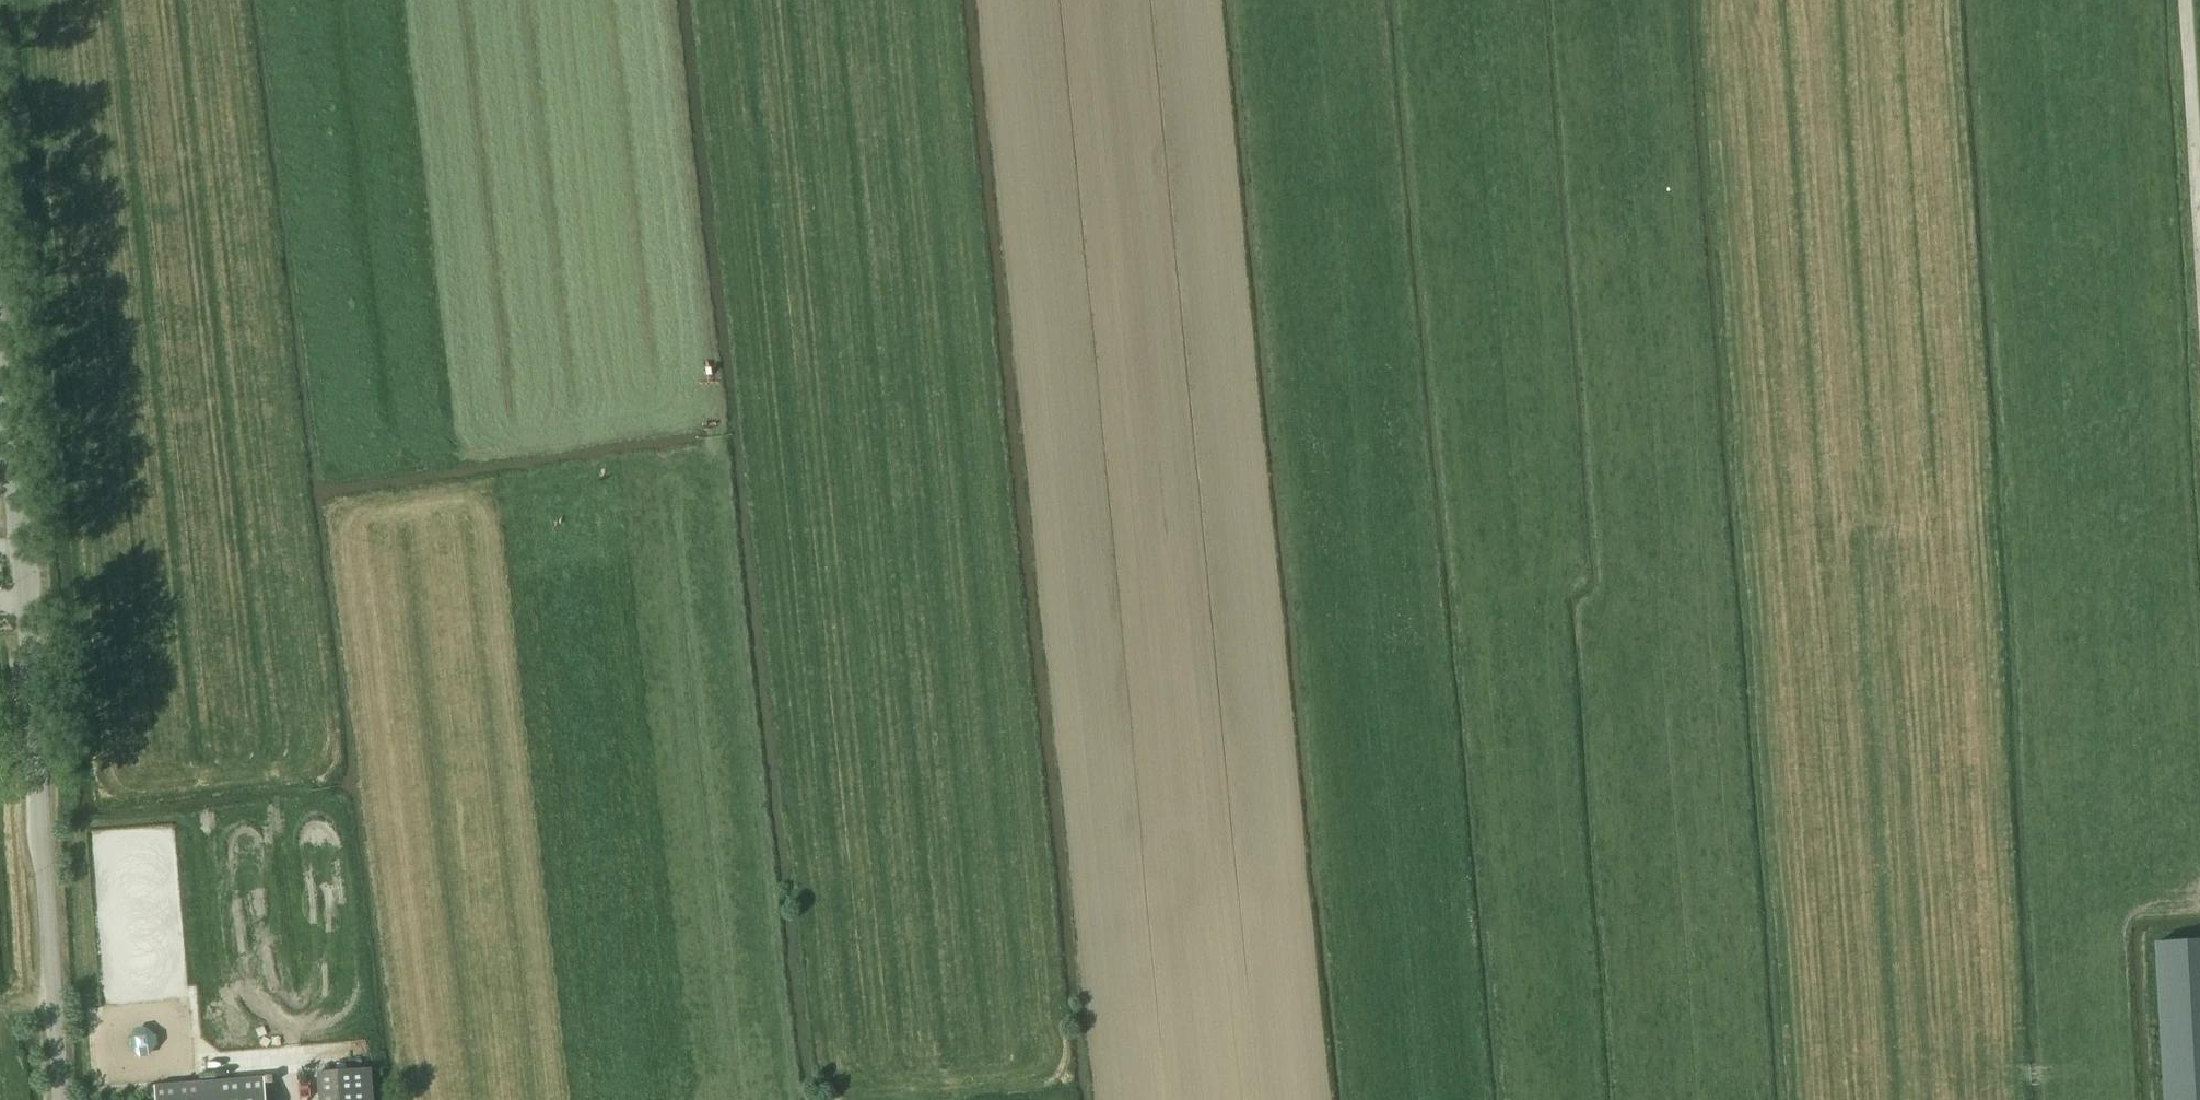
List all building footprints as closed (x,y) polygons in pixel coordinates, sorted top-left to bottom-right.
[(2154,944),(2159,1099),(2199,1099),(2199,941),(2154,944)] [(318,1073),(320,1099),(373,1099),(370,1069),(318,1073)] [(155,1086),(156,1099),(267,1099),(265,1077),(155,1086)]
